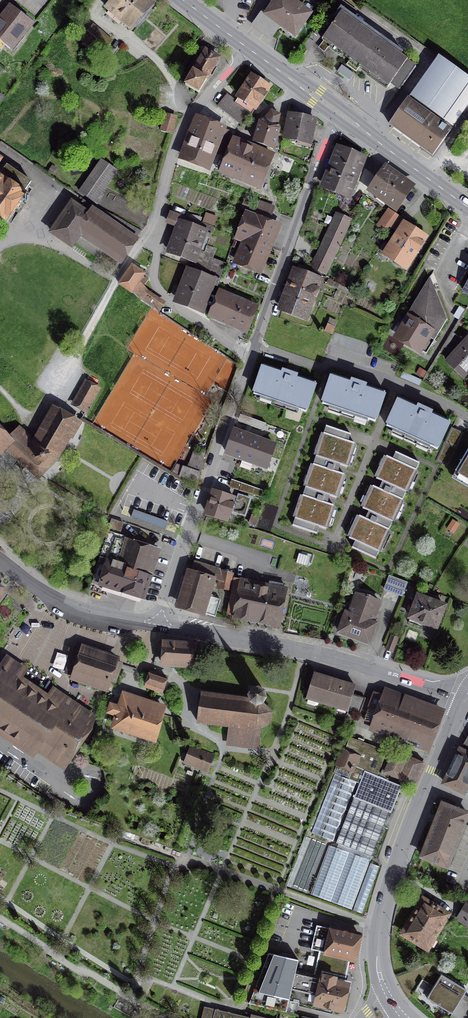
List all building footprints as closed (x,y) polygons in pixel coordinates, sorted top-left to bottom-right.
[(12,9),(0,0),(0,40),(16,52),(35,28),(12,9)] [(143,0),(114,0),(103,12),(127,33),(150,7),(143,0)] [(254,24),(272,37),(281,24),(285,27),(286,25),(296,33),(309,14),(290,0),(277,0),(267,14),(263,11),(254,24)] [(416,67),(339,10),(330,22),(333,24),(322,39),(324,40),(320,46),(326,50),(330,45),(396,94),(416,67)] [(219,58),(205,51),(185,85),(199,93),(219,58)] [(439,57),(390,125),(433,155),(451,130),(442,124),(467,88),(467,78),(439,57)] [(267,87),(252,77),(239,96),(254,106),(267,87)] [(251,113),(227,94),(218,106),(241,125),(251,113)] [(280,115),(272,112),(264,120),(261,122),(255,141),(273,149),(279,129),(278,126),(277,126),(280,115)] [(176,118),(166,115),(161,131),(171,134),(176,118)] [(313,120),(288,115),(283,136),(299,140),(298,144),(307,146),(313,120)] [(233,133),(200,120),(184,158),(206,167),(212,150),(222,153),(229,136),(233,133)] [(270,157),(232,142),(221,169),(259,184),(270,157)] [(362,158),(340,150),(325,187),(346,195),(353,179),(357,180),(360,174),(356,172),(362,158)] [(116,171),(102,160),(80,191),(94,202),(106,186),(116,171)] [(8,222),(17,209),(21,212),(31,196),(25,192),(31,182),(16,172),(19,168),(10,162),(8,166),(0,161),(0,216),(8,222)] [(410,188),(385,170),(372,189),(397,206),(410,188)] [(78,208),(72,203),(52,232),(72,246),(74,242),(97,258),(103,249),(121,262),(136,239),(135,239),(140,231),(89,204),(84,200),(78,208)] [(255,214),(270,220),(274,208),(260,202),(255,214)] [(401,218),(389,209),(377,225),(384,230),(388,225),(394,229),(401,218)] [(270,220),(255,214),(246,211),(235,236),(247,241),(239,263),(258,270),(277,223),(270,220)] [(214,227),(172,213),(170,220),(178,223),(174,233),(177,234),(171,252),(193,259),(196,250),(201,252),(203,246),(206,237),(201,235),(202,231),(211,234),(214,227)] [(350,222),(337,215),(316,258),(318,259),(314,267),(327,273),(340,246),(338,246),(350,222)] [(409,221),(402,216),(401,218),(394,229),(380,251),(405,266),(424,236),(406,225),(409,221)] [(196,250),(193,259),(196,260),(199,265),(203,266),(202,270),(220,278),(225,264),(212,259),(215,251),(203,246),(201,252),(196,250)] [(145,274),(132,265),(119,284),(132,292),(133,291),(137,284),(145,274)] [(319,274),(303,266),(300,274),(297,272),(283,309),(308,318),(312,308),(307,306),(319,274)] [(220,279),(192,268),(190,273),(188,272),(187,274),(189,275),(179,301),(200,309),(206,293),(210,295),(214,285),(217,286),(220,279)] [(448,319),(430,277),(406,316),(410,319),(399,337),(426,354),(448,319)] [(146,293),(137,284),(133,291),(141,300),(158,311),(162,305),(146,293)] [(254,310),(220,295),(212,313),(246,329),(254,310)] [(334,327),(328,324),(325,331),(331,334),(334,327)] [(448,361),(463,376),(467,371),(467,340),(448,361)] [(290,373),(263,364),(254,394),(306,411),(316,382),(290,373)] [(359,383),(332,374),(322,404),(375,421),(385,392),(359,383)] [(99,389),(86,381),(80,391),(75,401),(88,408),(99,389)] [(425,409),(400,398),(387,426),(437,449),(450,421),(425,409)] [(7,439),(0,432),(0,451),(5,446),(32,471),(38,476),(56,459),(69,437),(72,438),(80,423),(55,409),(36,442),(19,428),(12,436),(11,435),(7,439)] [(290,432),(238,413),(235,422),(250,428),(276,437),(287,441),(290,432)] [(326,426),(320,444),(351,455),(355,443),(344,439),(345,436),(346,432),(326,426)] [(247,436),(232,430),(224,451),(239,457),(267,467),(266,469),(273,471),(276,472),(284,448),(274,445),(276,437),(250,428),(247,436)] [(347,467),(351,455),(320,444),(309,476),(340,486),(344,474),(333,470),(334,467),(336,463),(347,467)] [(206,454),(194,449),(188,468),(183,467),(180,476),(196,482),(206,454)] [(455,471),(467,479),(467,450),(455,471)] [(387,456),(382,467),(411,481),(419,463),(400,454),(399,457),(397,461),(387,456)] [(239,457),(231,479),(232,480),(263,490),(265,491),(273,471),(266,469),(267,467),(239,457)] [(373,486),(368,497),(397,510),(411,481),(382,467),(376,478),(387,483),(385,487),(384,490),(373,486)] [(336,498),(340,486),(309,476),(299,507),(330,517),(334,505),(323,501),(324,498),(325,494),(336,498)] [(263,490),(232,480),(230,487),(261,496),(263,490)] [(235,498),(213,491),(206,513),(228,520),(231,509),(234,510),(233,512),(245,516),(251,498),(239,495),(236,503),(233,502),(235,498)] [(359,515),(354,527),(384,540),(397,510),(368,497),(363,508),(373,513),(372,517),(370,520),(359,515)] [(326,529),(330,517),(299,507),(293,525),(312,532),(313,529),(315,525),(326,529)] [(157,550),(119,538),(124,523),(111,519),(92,581),(143,596),(157,550)] [(375,558),(384,540),(354,527),(349,538),(360,543),(358,546),(357,550),(375,558)] [(218,568),(195,561),(181,606),(215,616),(220,599),(206,595),(208,589),(211,590),(218,568)] [(234,574),(225,570),(221,586),(232,587),(234,574)] [(408,582),(389,575),(384,588),(403,595),(408,582)] [(264,589),(242,585),(240,597),(231,595),(228,612),(237,614),(236,614),(276,622),(284,584),(269,581),(268,586),(265,585),(264,589)] [(361,594),(357,594),(349,614),(346,612),(339,632),(354,637),(369,643),(376,623),(372,622),(380,603),(377,600),(373,597),(369,596),(365,594),(361,594)] [(444,606),(414,594),(411,603),(415,605),(408,623),(418,626),(419,624),(425,626),(426,623),(436,627),(444,606)] [(397,638),(391,636),(386,649),(392,652),(397,638)] [(193,646),(158,644),(158,650),(165,650),(164,663),(173,663),(192,664),(193,646)] [(116,661),(74,647),(65,673),(107,687),(114,665),(116,661)] [(0,670),(0,728),(4,731),(24,744),(23,745),(24,748),(30,753),(34,752),(37,747),(64,765),(85,734),(90,717),(74,706),(75,706),(74,702),(67,697),(63,698),(56,709),(17,682),(24,672),(7,660),(0,670)] [(167,678),(150,672),(146,685),(162,691),(167,678)] [(355,686),(315,674),(307,698),(348,710),(360,714),(365,699),(352,695),(355,686)] [(250,700),(201,693),(198,722),(231,726),(230,739),(240,740),(240,745),(259,747),(261,727),(262,727),(263,726),(264,726),(265,725),(266,725),(267,724),(268,725),(269,724),(268,723),(269,721),(270,720),(270,719),(271,717),(271,715),(271,713),(272,713),(272,711),(270,712),(270,711),(269,709),(268,708),(267,707),(265,705),(263,705),(265,691),(251,689),(250,700)] [(414,747),(425,751),(438,716),(374,693),(364,720),(417,740),(414,747)] [(163,707),(124,694),(119,708),(111,706),(109,712),(117,714),(114,725),(153,738),(163,707)] [(387,751),(350,737),(343,754),(342,753),(333,773),(335,774),(312,833),(333,842),(356,782),(360,784),(336,843),(358,851),(375,807),(391,813),(402,786),(389,781),(390,777),(380,773),(379,772),(387,751)] [(214,756),(190,747),(184,762),(208,771),(214,756)] [(463,752),(460,750),(448,775),(449,776),(445,783),(467,794),(467,791),(467,784),(467,783),(467,754),(463,752)] [(406,760),(389,753),(380,773),(390,777),(392,773),(415,783),(423,763),(407,756),(406,760)] [(467,814),(442,804),(422,856),(447,866),(467,814)] [(329,845),(311,894),(353,911),(370,861),(329,845)] [(445,915),(424,902),(405,933),(427,946),(445,915)] [(464,911),(460,918),(467,922),(467,904),(464,911)] [(322,976),(323,972),(346,977),(350,959),(354,959),(359,935),(332,929),(317,925),(311,949),(319,951),(314,974),(322,976)] [(269,953),(258,982),(249,1003),(286,1012),(289,999),(316,1006),(315,1009),(332,1013),(333,1008),(342,1010),(348,985),(334,982),(335,978),(324,975),(324,977),(322,976),(314,974),(296,970),(298,960),(269,953)] [(441,975),(427,998),(438,1005),(452,1014),(462,999),(467,1003),(467,997),(464,994),(466,990),(441,975)] [(242,1001),(249,1003),(258,982),(251,979),(242,1001)]
